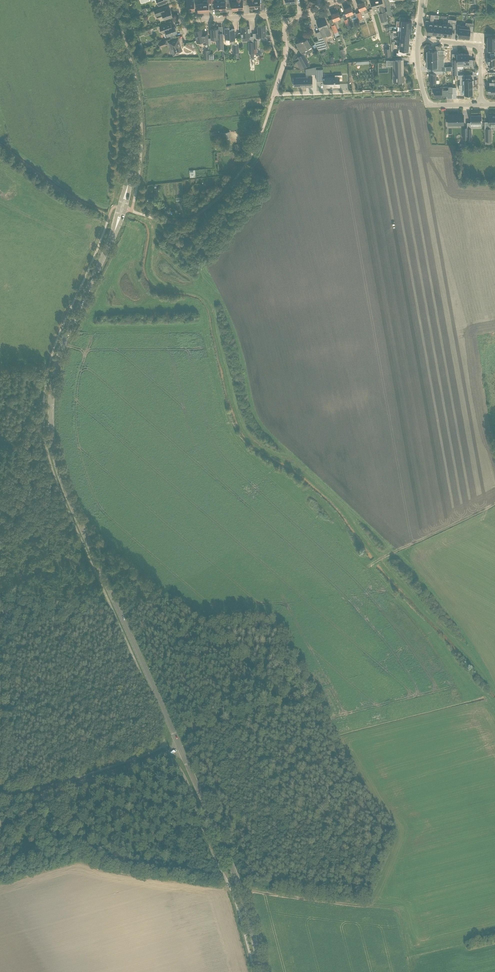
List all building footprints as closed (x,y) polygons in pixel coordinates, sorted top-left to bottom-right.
[(194,2),(190,2),(190,0),(186,0),(187,7),(189,7),(189,10),(195,10),(194,3),(194,2)] [(211,2),(215,2),(215,3),(215,11),(221,10),(220,0),(211,0),(211,2)] [(383,5),(382,0),(376,0),(371,2),(373,8),(378,7),(380,13),(379,13),(381,22),(388,20),(386,14),(387,14),(388,14),(387,11),(385,11),(383,5)] [(434,4),(438,3),(440,9),(444,7),(442,0),(432,0),(434,4)] [(357,4),(359,9),(360,10),(363,9),(365,13),(368,12),(366,8),(364,1),(357,4)] [(344,9),(346,14),(346,15),(350,14),(352,18),(357,16),(355,12),(353,13),(351,6),(344,9)] [(162,8),(154,10),(155,14),(157,18),(163,15),(164,20),(168,18),(173,16),(170,9),(168,10),(163,11),(162,8)] [(342,22),(340,18),(338,11),(331,14),(334,21),(337,19),(339,23),(342,22)] [(401,21),(401,27),(411,27),(411,21),(405,21),(406,18),(399,18),(399,21),(401,21)] [(321,31),(315,33),(318,40),(314,42),(319,51),(327,47),(325,41),(322,42),(321,39),(324,38),(324,37),(324,36),(327,34),(326,33),(330,32),(328,26),(325,20),(321,21),(321,20),(317,22),(320,29),(321,31)] [(433,24),(434,24),(434,21),(429,21),(429,20),(426,20),(425,26),(428,26),(427,33),(432,34),(433,24)] [(166,25),(159,27),(161,31),(162,31),(163,32),(165,33),(166,33),(167,36),(171,35),(175,34),(177,33),(177,31),(177,30),(177,29),(177,28),(176,28),(175,28),(175,26),(172,27),(170,23),(166,25)] [(456,23),(453,23),(448,23),(447,35),(452,36),(452,29),(455,29),(456,23)] [(465,27),(465,26),(460,25),(460,24),(457,24),(456,30),(459,31),(459,37),(464,37),(465,27)] [(258,33),(256,33),(256,37),(262,37),(262,35),(266,35),(266,31),(267,31),(266,28),(265,25),(258,26),(258,33)] [(470,27),(465,27),(464,37),(469,38),(470,32),(473,32),(473,26),(470,25),(470,27)] [(241,32),(240,32),(241,37),(248,36),(248,41),(250,40),(250,36),(249,26),(241,27),(241,32)] [(231,27),(225,28),(225,35),(225,38),(226,38),(226,44),(232,44),(233,44),(235,44),(235,41),(235,33),(234,28),(231,28),(231,27)] [(211,29),(211,34),(211,39),(217,39),(218,50),(224,50),(223,32),(219,33),(218,28),(217,28),(216,28),(214,28),(211,29)] [(196,35),(195,36),(197,43),(203,41),(203,44),(208,43),(208,32),(204,33),(202,34),(201,29),(198,30),(198,29),(197,29),(196,30),(195,30),(195,31),(196,35)] [(173,40),(169,42),(172,51),(174,50),(176,54),(177,54),(179,53),(179,51),(182,50),(178,39),(173,40)] [(303,40),(296,43),(301,52),(304,50),(306,52),(306,54),(313,50),(311,47),(309,43),(307,39),(306,39),(304,41),(303,40)] [(399,49),(399,53),(405,53),(405,50),(408,50),(408,45),(400,45),(400,49),(399,49)] [(427,53),(426,53),(426,56),(427,56),(427,59),(438,59),(444,59),(444,55),(438,55),(438,51),(437,51),(427,51),(427,53)] [(458,60),(452,60),(452,66),(452,70),(452,75),(458,75),(458,71),(457,71),(457,67),(457,66),(463,66),(463,53),(458,53),(457,53),(457,54),(458,60)] [(463,53),(463,66),(472,66),(472,59),(469,59),(469,53),(468,53),(463,53)] [(309,65),(303,54),(297,57),(299,60),(296,61),(301,70),(309,65)] [(487,60),(487,64),(488,64),(488,65),(494,65),(494,57),(488,57),(488,60),(487,60)] [(438,59),(427,59),(427,67),(433,67),(433,70),(442,70),(452,70),(452,66),(441,66),(441,65),(438,65),(438,59)] [(402,60),(387,60),(387,65),(394,65),(394,75),(397,75),(397,76),(396,76),(396,79),(397,79),(397,81),(402,81),(402,60)] [(433,73),(430,74),(430,83),(436,83),(439,83),(439,80),(436,80),(436,73),(442,73),(442,70),(433,70),(433,73)] [(325,83),(325,86),(340,86),(340,77),(322,78),(322,73),(316,73),(316,83),(325,83)] [(307,78),(296,78),(296,86),(305,86),(305,87),(312,87),(311,77),(307,77),(307,78)] [(439,87),(430,87),(431,91),(434,91),(434,96),(442,96),(442,95),(447,95),(446,89),(442,89),(441,89),(441,90),(439,90),(439,87)] [(472,87),(459,87),(459,89),(464,89),(464,94),(465,94),(465,95),(468,95),(468,94),(473,94),(472,87)] [(463,115),(448,115),(448,120),(452,120),(452,124),(463,124),(463,115)] [(470,124),(481,123),(481,115),(470,115),(470,124)] [(230,131),(220,132),(221,137),(222,146),(225,146),(224,144),(229,143),(231,143),(230,134),(230,131)]
